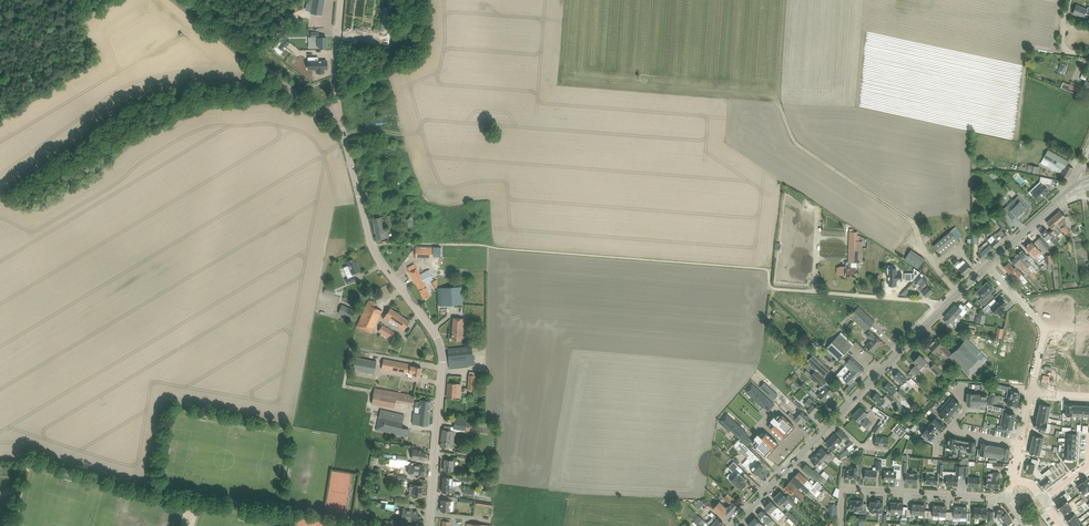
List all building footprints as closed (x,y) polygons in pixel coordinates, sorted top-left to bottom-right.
[(311,13),(322,15),(324,0),(313,0),(311,13)] [(1076,5),(1072,13),(1083,18),(1087,9),(1076,5)] [(311,42),(309,42),(309,47),(318,47),(318,46),(326,46),(326,37),(318,38),(318,32),(311,32),(311,37),(311,42)] [(369,44),(389,46),(391,35),(372,32),(372,34),(370,34),(369,44)] [(282,36),(277,42),(280,44),(278,47),(283,51),(290,42),(282,36)] [(318,57),(307,57),(308,61),(310,61),(310,64),(310,65),(310,68),(308,68),(308,69),(316,69),(317,73),(323,73),(323,69),(327,68),(327,61),(318,61),(318,57)] [(1070,84),(1067,90),(1079,95),(1082,90),(1070,84)] [(1067,165),(1069,161),(1048,149),(1040,163),(1047,167),(1047,166),(1061,174),(1068,178),(1073,168),(1067,165)] [(1040,167),(1028,165),(1027,171),(1039,174),(1040,167)] [(1045,187),(1042,184),(1034,192),(1031,190),(1028,192),(1032,195),(1033,195),(1038,200),(1042,197),(1045,195),(1045,194),(1048,191),(1046,188),(1045,187)] [(1015,202),(1016,203),(1011,209),(1010,209),(1007,206),(1004,209),(1011,221),(1016,216),(1017,217),(1018,216),(1023,211),(1025,213),(1030,209),(1018,196),(1016,197),(1014,200),(1015,202)] [(1055,223),(1056,226),(1057,225),(1066,234),(1070,230),(1063,223),(1064,221),(1063,220),(1066,217),(1060,210),(1053,216),(1057,221),(1055,223)] [(794,261),(813,262),(815,213),(792,212),(792,221),(791,228),(795,228),(794,261)] [(372,218),(376,239),(388,237),(387,227),(393,226),(391,215),(372,218)] [(1056,226),(1055,223),(1057,221),(1053,216),(1046,222),(1052,229),(1049,232),(1054,238),(1058,235),(1061,232),(1056,226)] [(1005,226),(997,217),(994,220),(1002,229),(1005,226)] [(957,239),(962,234),(955,226),(932,246),(936,251),(937,250),(941,256),(959,241),(957,239)] [(994,234),(1001,243),(1008,237),(1000,229),(996,233),(995,232),(994,234)] [(1041,233),(1045,237),(1047,240),(1048,238),(1055,245),(1058,242),(1054,238),(1049,232),(1045,229),(1041,233)] [(862,256),(863,241),(860,241),(860,235),(858,235),(858,232),(849,231),(848,261),(851,262),(854,262),(860,262),(860,256),(862,256)] [(1001,243),(994,234),(987,240),(995,248),(1001,243)] [(1040,237),(1037,239),(1047,249),(1050,246),(1040,237)] [(1034,242),(1044,253),(1048,250),(1047,249),(1037,239),(1034,242)] [(981,252),(977,255),(982,260),(994,249),(987,241),(983,245),(979,249),(981,250),(980,251),(981,252)] [(1025,247),(1029,251),(1034,256),(1039,261),(1044,256),(1039,251),(1040,250),(1031,241),(1025,247)] [(415,245),(415,248),(415,257),(432,258),(432,246),(415,245)] [(1022,249),(1016,255),(1032,272),(1036,269),(1027,260),(1026,261),(1024,260),(1028,256),(1022,249)] [(903,260),(919,268),(924,257),(909,250),(903,260)] [(1036,276),(1032,272),(1016,255),(1010,260),(1017,267),(1019,264),(1028,274),(1029,273),(1034,279),(1034,278),(1035,279),(1037,278),(1036,277),(1036,276)] [(353,258),(346,261),(349,268),(344,270),(348,278),(345,279),(347,284),(355,280),(353,276),(352,274),(360,270),(357,265),(356,265),(353,258)] [(964,276),(972,269),(963,260),(960,262),(956,258),(952,262),(958,270),(964,276)] [(846,261),(846,266),(844,266),(844,265),(843,265),(843,266),(840,266),(840,275),(845,275),(845,276),(856,277),(856,268),(851,268),(851,262),(848,261),(846,261)] [(1023,276),(1015,267),(1014,268),(1012,266),(1008,262),(1003,267),(1007,271),(1009,273),(1012,271),(1019,279),(1023,276)] [(433,279),(430,275),(430,274),(431,273),(429,269),(420,274),(414,264),(407,267),(419,290),(424,298),(429,295),(427,290),(428,290),(424,283),(433,279)] [(891,275),(889,275),(889,276),(888,276),(888,279),(889,279),(889,285),(895,285),(897,285),(897,281),(902,281),(902,273),(897,273),(896,268),(891,268),(891,275)] [(915,280),(921,286),(919,288),(926,297),(933,291),(928,286),(929,285),(927,283),(926,284),(925,283),(928,281),(923,276),(924,275),(922,273),(915,280)] [(983,299),(993,289),(992,288),(993,287),(990,285),(987,282),(976,291),(983,299)] [(462,304),(462,303),(462,302),(461,286),(441,288),(442,306),(462,304)] [(1006,310),(1004,307),(1007,304),(1006,303),(1007,302),(1003,298),(1003,299),(1001,298),(997,302),(994,298),(983,308),(986,312),(991,308),(996,314),(997,313),(1000,315),(1006,310)] [(369,300),(366,305),(356,326),(371,333),(382,310),(374,307),(376,303),(369,300)] [(338,313),(350,318),(354,310),(342,304),(338,313)] [(875,321),(873,320),(856,304),(853,307),(850,310),(853,313),(850,316),(865,331),(875,321)] [(959,313),(964,308),(966,311),(969,308),(965,305),(964,306),(961,304),(958,307),(955,304),(949,311),(956,317),(956,316),(959,319),(962,316),(959,313)] [(383,318),(388,322),(403,331),(406,327),(410,321),(390,308),(383,318)] [(949,311),(944,317),(950,322),(948,325),(953,329),(958,323),(961,321),(959,319),(956,316),(956,317),(949,311)] [(451,340),(460,340),(461,333),(463,333),(464,318),(453,317),(451,340)] [(387,337),(392,330),(382,324),(378,331),(387,337)] [(871,340),(866,345),(873,352),(877,347),(876,347),(881,341),(875,335),(875,336),(870,331),(866,335),(871,340)] [(839,334),(825,348),(838,361),(845,364),(846,365),(849,368),(858,376),(864,370),(851,357),(850,358),(846,353),(852,346),(839,334)] [(928,346),(932,350),(936,354),(939,351),(946,358),(948,357),(949,356),(969,376),(987,359),(967,338),(951,353),(937,339),(933,344),(932,343),(928,346)] [(815,339),(811,343),(818,350),(822,346),(815,339)] [(449,368),(454,367),(475,365),(474,359),(476,358),(476,356),(473,357),(472,346),(453,348),(447,348),(449,368)] [(814,355),(808,360),(824,376),(830,370),(826,366),(825,367),(817,359),(818,358),(814,355)] [(920,368),(924,365),(927,367),(929,365),(920,356),(914,362),(916,364),(914,366),(911,370),(916,375),(920,371),(919,369),(920,368)] [(368,377),(369,373),(374,374),(377,361),(355,357),(352,374),(368,377)] [(383,359),(381,369),(408,374),(407,376),(412,377),(412,375),(419,376),(421,367),(414,366),(413,368),(410,367),(410,364),(383,359)] [(939,376),(943,371),(941,370),(938,366),(934,363),(930,367),(939,376)] [(847,370),(839,378),(844,383),(846,381),(850,385),(858,376),(849,368),(846,365),(844,367),(847,370)] [(811,376),(821,385),(818,388),(821,391),(817,395),(824,401),(833,392),(827,387),(829,384),(815,371),(811,376)] [(907,379),(903,375),(899,371),(893,377),(902,385),(907,379)] [(474,390),(474,388),(476,388),(477,384),(476,384),(477,375),(475,375),(468,375),(467,389),(474,390)] [(790,385),(795,390),(799,386),(794,382),(790,385)] [(898,402),(891,396),(897,390),(888,382),(883,388),(888,393),(885,396),(890,400),(895,405),(898,402)] [(446,397),(456,398),(457,383),(447,383),(446,397)] [(760,387),(773,399),(777,395),(764,383),(760,387)] [(752,384),(745,391),(763,408),(764,407),(768,411),(774,404),(752,384)] [(1018,400),(1020,393),(1017,392),(1014,391),(1010,390),(1011,387),(1000,385),(1000,388),(1008,390),(1006,397),(1009,398),(1018,400)] [(778,394),(781,391),(775,386),(772,389),(778,394)] [(372,403),(395,407),(396,401),(410,404),(413,404),(414,398),(411,397),(411,395),(374,388),(372,403)] [(898,392),(903,397),(906,394),(900,389),(898,392)] [(786,396),(781,391),(778,394),(777,394),(780,397),(779,398),(782,401),(786,396)] [(885,401),(881,396),(877,392),(871,398),(880,406),(885,401)] [(951,396),(946,402),(955,410),(960,404),(951,396)] [(814,404),(815,402),(810,397),(804,403),(807,406),(809,408),(807,411),(812,415),(818,408),(814,404)] [(1018,400),(1009,398),(1007,405),(1011,406),(1014,407),(1014,406),(1017,407),(1018,400)] [(428,425),(431,400),(420,399),(420,402),(416,401),(415,413),(413,413),(412,424),(428,425)] [(805,409),(796,400),(794,403),(803,411),(805,409)] [(946,402),(942,407),(951,415),(955,410),(946,402)] [(1040,404),(1039,410),(1049,412),(1051,406),(1040,404)] [(1063,412),(1063,416),(1072,417),(1073,405),(1067,404),(1066,413),(1063,412)] [(867,429),(872,424),(865,417),(868,414),(861,407),(852,415),(867,429)] [(951,415),(942,407),(940,409),(941,411),(939,414),(946,420),(951,415)] [(1008,409),(1001,407),(1000,414),(1002,414),(1001,419),(1014,421),(1015,414),(1008,413),(1008,409)] [(375,429),(407,437),(409,429),(401,427),(404,415),(380,409),(375,429)] [(882,419),(885,414),(879,409),(875,415),(882,419)] [(809,417),(803,411),(796,418),(790,412),(788,415),(794,420),(795,420),(800,424),(804,420),(806,421),(809,417)] [(722,422),(747,445),(752,440),(745,434),(747,433),(727,414),(721,420),(722,422)] [(758,441),(754,446),(765,456),(771,450),(788,432),(794,426),(782,415),(778,420),(774,416),(771,420),(774,423),(762,437),(758,433),(754,437),(758,441)] [(935,417),(931,423),(938,429),(943,424),(935,417)] [(471,422),(466,421),(466,420),(455,419),(453,429),(465,430),(469,430),(471,422)] [(1014,421),(1001,419),(1000,426),(997,425),(996,429),(1004,431),(1004,427),(1012,429),(1014,421)] [(1036,421),(1035,427),(1041,429),(1045,430),(1046,430),(1047,423),(1036,421)] [(898,423),(892,430),(901,437),(906,430),(898,423)] [(938,429),(931,423),(927,428),(934,434),(938,429)] [(877,434),(880,429),(882,426),(878,424),(873,431),(877,434)] [(453,442),(450,442),(451,430),(450,430),(450,426),(444,425),(444,429),(443,429),(441,447),(449,447),(452,448),(453,442)] [(927,428),(925,426),(920,432),(925,436),(927,438),(929,439),(934,434),(927,428)] [(827,443),(833,449),(843,439),(846,435),(840,429),(832,437),(827,443)] [(1033,435),(1032,441),(1042,443),(1044,438),(1033,435)] [(887,447),(888,437),(886,437),(880,436),(880,437),(876,436),(875,446),(878,446),(878,445),(887,447)] [(956,439),(949,437),(949,439),(948,439),(948,442),(947,446),(951,447),(950,450),(954,450),(954,448),(956,439)] [(963,440),(956,439),(954,448),(961,449),(963,440)] [(969,441),(963,440),(961,449),(967,450),(969,441)] [(976,442),(969,441),(967,450),(966,453),(970,453),(970,451),(974,451),(976,442)] [(742,442),(737,447),(748,458),(751,461),(745,467),(750,472),(753,470),(757,474),(763,467),(759,464),(757,462),(758,460),(760,458),(742,442)] [(978,449),(977,456),(980,457),(980,454),(987,456),(989,445),(986,445),(987,444),(982,443),(981,449),(978,449)] [(994,457),(996,446),(989,445),(987,456),(994,457)] [(1001,458),(1003,448),(996,446),(994,457),(1001,458)] [(1009,453),(1010,449),(1005,448),(1003,448),(1004,447),(1003,447),(1003,448),(1001,458),(1008,460),(1008,457),(1009,453)] [(1031,447),(1030,453),(1042,455),(1044,449),(1041,449),(1031,447)] [(829,460),(832,457),(822,448),(816,454),(823,461),(826,457),(829,460)] [(423,450),(417,449),(413,449),(411,458),(424,460),(426,453),(422,452),(423,450)] [(1064,459),(1064,462),(1073,462),(1073,459),(1076,459),(1076,456),(1076,454),(1066,453),(1066,459),(1064,459)] [(820,463),(823,461),(816,454),(811,460),(820,469),(823,466),(820,463)] [(833,460),(838,464),(842,460),(836,456),(833,460)] [(1027,463),(1025,472),(1033,473),(1033,472),(1037,478),(1049,468),(1042,474),(1037,467),(1038,460),(1032,458),(1031,463),(1027,463)] [(454,460),(450,459),(444,459),(443,470),(453,471),(454,460)] [(877,460),(877,461),(877,467),(873,467),(873,470),(865,470),(864,479),(876,480),(877,471),(877,469),(881,469),(882,461),(877,460)] [(746,479),(742,475),(740,474),(743,470),(734,461),(728,468),(731,471),(730,473),(734,477),(731,481),(740,489),(741,489),(742,489),(744,487),(744,486),(747,482),(745,480),(746,479)] [(416,463),(411,462),(409,462),(408,473),(421,475),(422,473),(423,473),(424,467),(422,467),(423,465),(416,464),(416,463)] [(817,481),(821,476),(814,470),(806,464),(802,469),(809,476),(810,475),(817,481)] [(844,469),(844,478),(856,479),(857,473),(861,473),(862,464),(857,464),(857,470),(844,469)] [(902,466),(901,466),(894,466),(894,471),(890,471),(890,470),(886,470),(886,471),(885,471),(884,476),(883,476),(883,479),(884,479),(884,481),(896,481),(896,478),(901,478),(902,466)] [(962,475),(962,466),(957,466),(956,472),(953,472),(953,475),(947,475),(946,479),(945,479),(945,483),(946,483),(946,485),(957,485),(958,476),(958,474),(962,475)] [(1049,468),(1037,478),(1039,477),(1041,480),(1039,482),(1044,488),(1051,482),(1047,476),(1052,472),(1049,468)] [(827,479),(830,476),(824,471),(821,474),(827,479)] [(821,492),(818,490),(822,486),(817,481),(813,485),(799,472),(795,476),(790,481),(801,491),(803,489),(806,493),(809,490),(814,495),(816,497),(818,494),(821,492)] [(993,473),(989,473),(988,475),(988,477),(987,477),(986,487),(999,488),(1000,478),(999,478),(999,472),(993,472),(993,473)] [(918,474),(906,473),(905,482),(917,483),(917,482),(919,482),(919,478),(918,478),(918,474)] [(925,480),(925,483),(938,484),(938,475),(926,474),(926,477),(925,477),(925,480)] [(450,477),(449,477),(443,476),(442,484),(448,485),(455,486),(456,481),(453,481),(453,478),(452,478),(452,477),(450,477)] [(980,487),(980,477),(968,477),(968,486),(980,487)] [(804,495),(793,486),(789,482),(784,488),(790,494),(792,491),(798,496),(802,499),(805,496),(804,495)] [(1077,486),(1083,494),(1088,490),(1088,492),(1088,491),(1088,490),(1082,482),(1077,486)] [(423,485),(417,484),(409,484),(409,488),(414,488),(413,495),(422,495),(423,485)] [(448,485),(442,484),(442,492),(449,493),(449,492),(454,493),(455,486),(448,485)] [(822,487),(820,490),(822,493),(820,495),(823,499),(829,494),(822,487)] [(787,497),(784,495),(780,491),(773,498),(780,505),(783,502),(786,505),(789,502),(792,505),(795,502),(789,497),(788,495),(787,497)] [(1062,499),(1056,504),(1060,509),(1069,502),(1065,498),(1068,496),(1066,492),(1060,496),(1062,499)] [(739,507),(731,500),(733,498),(728,493),(723,498),(729,504),(726,507),(732,514),(739,507)] [(401,497),(395,496),(394,504),(404,506),(408,506),(409,506),(410,500),(401,498),(401,497)] [(1080,500),(1075,504),(1078,507),(1085,502),(1082,498),(1083,499),(1081,501),(1080,500)] [(451,500),(447,500),(441,500),(440,511),(450,511),(451,500)] [(698,510),(705,504),(701,500),(695,507),(698,510)] [(789,518),(784,513),(771,500),(764,507),(771,514),(775,510),(783,517),(786,520),(789,518)] [(851,500),(850,509),(855,509),(854,510),(858,510),(859,509),(861,509),(860,513),(865,513),(865,509),(863,508),(863,501),(859,500),(855,500),(851,500)] [(732,514),(726,507),(720,501),(716,505),(713,503),(710,506),(722,517),(726,520),(732,514)] [(867,506),(867,510),(870,511),(883,512),(883,502),(879,502),(879,501),(875,501),(875,502),(870,502),(870,506),(867,506)] [(907,519),(907,517),(908,509),(908,507),(903,507),(903,503),(900,503),(900,502),(896,502),(896,503),(891,502),(891,504),(890,504),(890,507),(891,507),(890,513),(896,513),(896,514),(900,514),(900,513),(902,513),(902,519),(901,519),(900,523),(907,524),(907,519)] [(1069,502),(1060,509),(1060,510),(1060,509),(1064,514),(1072,508),(1068,503),(1069,503),(1069,502)] [(918,515),(919,504),(912,504),(912,509),(908,509),(907,517),(911,517),(911,514),(918,515)] [(919,504),(918,515),(924,515),(924,518),(928,518),(929,510),(925,510),(925,505),(919,504)] [(933,511),(929,510),(928,518),(932,518),(932,516),(939,516),(940,505),(933,505),(933,511)] [(945,519),(949,519),(950,512),(946,511),(946,506),(940,505),(939,516),(945,516),(945,519)] [(408,506),(404,506),(404,508),(403,508),(402,511),(401,511),(400,512),(399,514),(400,515),(402,516),(401,517),(407,518),(407,520),(416,521),(418,511),(410,510),(410,509),(408,509),(408,506)] [(953,517),(960,517),(961,507),(954,506),(954,512),(950,512),(949,519),(953,520),(953,517)] [(967,507),(961,507),(960,517),(966,518),(966,520),(970,521),(971,513),(967,513),(967,507)] [(974,512),(974,518),(980,518),(984,519),(984,517),(987,517),(987,508),(984,508),(980,507),(980,508),(974,508),(974,509),(973,512),(974,512)] [(997,509),(997,516),(1004,525),(1005,525),(1007,524),(1012,521),(1006,512),(1005,513),(1002,509),(997,509)] [(769,525),(774,521),(771,518),(762,510),(758,514),(769,525)] [(784,513),(789,518),(795,524),(798,521),(787,510),(784,513)] [(1075,514),(1066,520),(1070,525),(1078,519),(1075,514)] [(724,523),(715,515),(707,523),(711,525),(721,525),(724,523)] [(707,523),(699,516),(694,522),(699,525),(711,525),(707,523)] [(755,517),(748,525),(749,525),(765,525),(755,517)]
